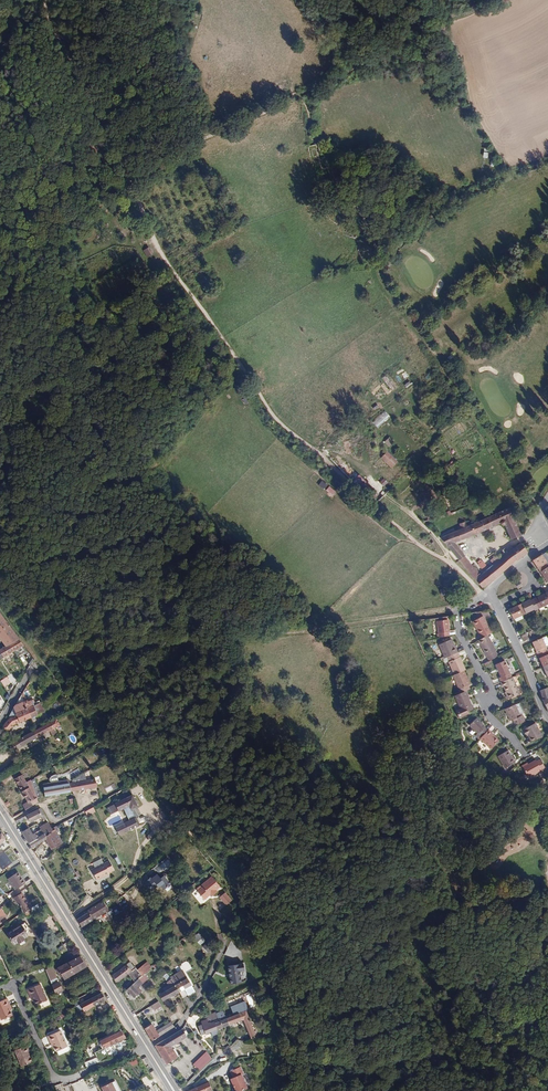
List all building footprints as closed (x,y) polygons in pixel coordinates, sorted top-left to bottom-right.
[(306,147),(309,158),(320,155),(316,144),(306,147)] [(154,255),(150,248),(143,251),(148,259),(154,255)] [(377,428),(391,418),(386,411),(372,421),(377,428)] [(385,440),(388,447),(394,444),(391,438),(385,440)] [(396,462),(386,452),(381,457),(391,467),(396,462)] [(365,481),(360,476),(355,480),(360,485),(365,481)] [(323,480),(319,485),(325,489),(328,484),(323,480)] [(379,496),(365,481),(360,485),(374,500),(379,496)] [(333,496),(337,492),(330,486),(326,490),(333,496)] [(525,553),(526,552),(520,543),(500,558),(479,574),(473,568),(464,557),(464,556),(453,543),(503,522),(511,540),(516,538),(521,535),(517,527),(507,509),(499,512),(466,525),(464,521),(458,523),(459,526),(456,527),(457,529),(439,538),(468,571),(481,588),(525,553)] [(479,574),(500,558),(495,552),(473,568),(479,574)] [(540,554),(532,557),(531,559),(530,559),(539,572),(547,566),(546,564),(541,555),(540,554)] [(539,572),(547,583),(547,582),(547,566),(539,572)] [(547,605),(547,600),(545,594),(533,600),(537,610),(547,605)] [(526,615),(537,610),(533,600),(529,601),(529,600),(520,604),(526,615)] [(520,604),(508,609),(513,621),(526,615),(520,604)] [(0,614),(0,637),(6,645),(7,646),(10,644),(18,639),(0,614)] [(486,636),(491,634),(482,617),(471,622),(480,639),(486,636)] [(435,634),(436,638),(447,636),(447,632),(448,632),(446,619),(445,620),(444,618),(436,619),(437,621),(435,621),(437,634),(435,634)] [(480,639),(476,641),(488,662),(497,657),(486,636),(480,639)] [(536,654),(546,650),(545,647),(541,638),(531,643),(536,654)] [(23,645),(18,639),(10,644),(14,651),(23,645)] [(438,645),(444,659),(447,658),(457,653),(450,639),(438,645)] [(0,648),(0,659),(14,651),(10,644),(7,646),(6,645),(0,648)] [(547,664),(547,654),(546,650),(536,654),(542,667),(547,664)] [(457,653),(447,658),(449,662),(448,663),(453,675),(463,671),(465,670),(458,653),(457,653)] [(500,682),(511,678),(504,661),(494,665),(500,678),(498,679),(500,682)] [(453,675),(452,676),(457,688),(455,689),(457,693),(452,695),(453,696),(464,692),(469,690),(467,686),(464,678),(465,677),(463,671),(453,675)] [(0,680),(4,687),(11,682),(7,676),(0,680)] [(519,695),(511,678),(500,682),(502,688),(503,688),(509,699),(519,695)] [(539,690),(539,691),(542,699),(547,696),(547,695),(545,688),(541,690),(539,690)] [(464,692),(453,696),(459,709),(457,710),(459,714),(472,709),(464,692)] [(23,694),(13,709),(16,715),(27,710),(25,706),(28,705),(27,702),(26,701),(23,694)] [(27,710),(33,707),(37,705),(34,700),(29,702),(29,701),(27,702),(28,705),(25,706),(27,710)] [(520,717),(514,705),(508,708),(504,710),(510,721),(512,720),(515,726),(524,722),(521,716),(520,717)] [(3,726),(1,730),(5,734),(9,730),(13,726),(38,716),(33,707),(27,710),(16,715),(13,709),(9,717),(10,718),(3,726)] [(478,733),(481,736),(487,731),(484,727),(484,726),(475,718),(468,724),(477,734),(478,733)] [(50,722),(6,745),(12,751),(49,732),(53,739),(59,735),(54,729),(50,722)] [(522,733),(535,726),(534,724),(520,730),(522,733)] [(541,737),(535,726),(522,733),(524,737),(527,735),(531,742),(541,737)] [(481,736),(478,739),(489,749),(496,742),(494,737),(487,731),(481,736)] [(503,768),(511,763),(513,762),(506,750),(496,756),(503,768)] [(524,764),(518,767),(524,778),(541,769),(537,760),(533,762),(533,761),(525,765),(524,764)] [(506,774),(514,767),(511,763),(503,768),(506,774)] [(24,811),(38,803),(36,798),(34,799),(31,793),(32,792),(30,787),(28,788),(21,775),(14,779),(27,802),(22,806),(24,811)] [(70,792),(71,792),(97,788),(96,780),(72,784),(71,783),(69,783),(70,792)] [(50,787),(42,788),(44,797),(70,792),(69,783),(68,781),(63,782),(64,784),(59,785),(58,783),(58,782),(50,783),(50,787)] [(114,784),(104,788),(107,793),(116,788),(114,784)] [(116,829),(119,837),(137,828),(134,821),(138,819),(134,811),(134,809),(137,808),(132,797),(119,803),(115,805),(118,812),(123,809),(129,823),(116,829)] [(88,816),(96,812),(94,807),(85,811),(88,816)] [(15,821),(17,825),(28,819),(29,822),(40,817),(43,815),(40,808),(15,821)] [(44,834),(51,829),(48,823),(39,828),(43,834),(44,834)] [(22,832),(29,843),(41,836),(38,832),(33,835),(28,828),(22,832)] [(50,834),(57,845),(61,843),(54,832),(56,831),(54,828),(51,829),(44,834),(46,836),(50,834)] [(32,848),(45,839),(43,838),(46,836),(44,834),(43,834),(41,836),(29,843),(32,848)] [(51,849),(57,845),(50,834),(46,836),(43,838),(45,839),(51,849)] [(5,851),(9,856),(14,852),(11,847),(5,851)] [(5,852),(0,856),(0,865),(3,870),(13,862),(5,852)] [(98,866),(105,862),(102,858),(95,861),(98,866)] [(163,876),(164,875),(173,867),(166,859),(149,872),(150,874),(149,875),(150,876),(149,877),(151,880),(144,885),(150,893),(156,888),(159,886),(161,888),(164,892),(166,891),(171,886),(165,879),(163,876)] [(108,860),(105,862),(98,866),(91,870),(96,880),(109,873),(109,872),(113,869),(108,860)] [(6,874),(9,878),(19,872),(16,868),(6,874)] [(26,884),(19,872),(8,879),(16,890),(26,884)] [(211,895),(213,897),(218,893),(217,891),(220,888),(212,878),(201,886),(203,888),(197,892),(204,901),(209,896),(210,897),(211,895)] [(18,902),(26,916),(32,912),(22,894),(14,898),(16,903),(18,902)] [(222,903),(228,898),(225,894),(219,899),(222,903)] [(231,902),(228,898),(222,903),(225,907),(231,902)] [(99,907),(102,913),(110,909),(104,900),(93,907),(95,910),(99,907)] [(76,918),(81,927),(102,913),(99,907),(95,910),(93,907),(76,918)] [(24,923),(6,934),(13,944),(17,942),(18,943),(24,939),(23,938),(27,936),(23,930),(27,927),(24,923)] [(201,948),(207,954),(213,949),(207,942),(201,948)] [(62,979),(85,967),(78,957),(55,969),(59,977),(61,977),(62,979)] [(112,976),(116,984),(128,974),(132,978),(131,980),(134,983),(140,978),(143,975),(140,972),(138,974),(134,969),(135,968),(130,961),(112,976)] [(246,962),(228,965),(231,984),(242,981),(241,973),(248,971),(246,962)] [(56,978),(57,978),(54,970),(52,967),(45,970),(49,981),(56,978)] [(158,971),(163,976),(167,972),(162,967),(158,971)] [(134,983),(127,990),(134,998),(142,991),(139,987),(143,983),(140,978),(134,983)] [(185,988),(187,994),(189,997),(194,995),(187,978),(180,982),(180,980),(174,984),(179,991),(185,988)] [(162,1002),(179,991),(174,984),(171,980),(168,982),(169,985),(157,993),(162,1002)] [(51,986),(55,994),(63,991),(59,982),(51,986)] [(32,997),(34,1001),(36,1006),(47,1001),(40,985),(27,990),(30,998),(32,997)] [(179,991),(182,997),(187,994),(185,988),(179,991)] [(83,1011),(105,1000),(101,993),(79,1004),(83,1011)] [(10,1006),(7,999),(0,1002),(0,1017),(2,1021),(13,1016),(11,1011),(8,1007),(10,1006)] [(158,1001),(151,1006),(154,1012),(155,1011),(162,1007),(158,1001)] [(158,1017),(165,1012),(162,1007),(155,1011),(158,1017)] [(242,1019),(250,1037),(255,1034),(244,1010),(225,1018),(227,1025),(242,1019)] [(213,1022),(216,1029),(227,1025),(225,1018),(221,1020),(220,1019),(218,1020),(216,1017),(210,1019),(213,1022)] [(204,1034),(216,1029),(213,1022),(211,1022),(211,1021),(209,1022),(208,1021),(199,1025),(204,1034)] [(152,1024),(145,1029),(152,1041),(174,1027),(171,1022),(156,1032),(152,1024)] [(155,1045),(166,1064),(180,1056),(173,1045),(187,1036),(182,1029),(168,1038),(155,1045)] [(52,1043),(54,1047),(56,1052),(57,1051),(59,1054),(60,1055),(67,1052),(68,1051),(68,1050),(67,1046),(60,1031),(47,1036),(50,1044),(52,1043)] [(97,1063),(108,1058),(103,1048),(124,1038),(120,1031),(106,1038),(97,1043),(101,1050),(93,1053),(97,1063)] [(226,1041),(230,1047),(235,1041),(229,1036),(226,1041)] [(32,1062),(30,1058),(28,1053),(30,1052),(27,1045),(14,1051),(21,1067),(32,1062)] [(191,1064),(198,1071),(211,1059),(205,1051),(191,1064)] [(95,1058),(86,1062),(88,1067),(97,1063),(95,1058)] [(228,1073),(231,1079),(229,1080),(234,1090),(242,1090),(246,1089),(240,1076),(242,1075),(238,1068),(228,1073)] [(111,1083),(102,1087),(104,1090),(115,1090),(111,1083)] [(211,1090),(208,1083),(190,1090),(210,1090),(211,1090)]
